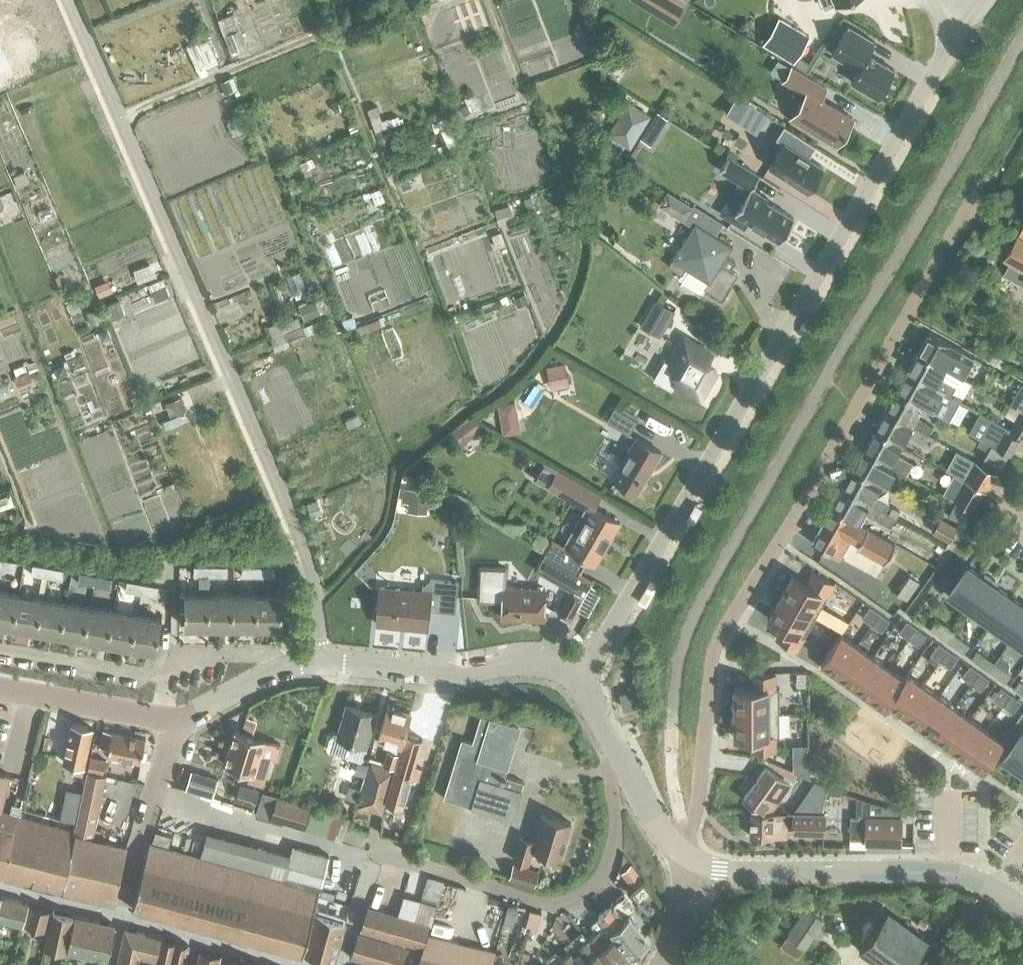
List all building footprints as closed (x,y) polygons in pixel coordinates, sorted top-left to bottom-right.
[(234,10),(219,16),(232,49),(248,43),(234,10)] [(779,18),(763,44),(793,62),(809,36),(779,18)] [(846,28),(830,56),(857,72),(851,83),(877,99),(894,70),(867,55),(874,44),(846,28)] [(378,37),(369,40),(372,47),(380,44),(378,37)] [(799,58),(794,65),(807,73),(823,46),(820,43),(808,63),(799,58)] [(790,68),(782,83),(804,96),(790,120),(836,148),(854,118),(821,98),(826,88),(790,68)] [(229,77),(222,80),(227,91),(234,88),(229,77)] [(737,95),(726,114),(735,119),(755,132),(767,114),(747,101),(737,95)] [(630,100),(610,133),(632,146),(652,114),(630,100)] [(338,101),(331,104),(333,111),(341,108),(338,101)] [(469,102),(461,105),(465,114),(472,111),(469,102)] [(378,105),(368,109),(376,130),(390,125),(387,116),(382,118),(378,105)] [(594,109),(592,109),(594,120),(602,119),(601,108),(594,109)] [(398,114),(388,117),(390,125),(400,122),(398,114)] [(451,116),(438,121),(451,155),(464,150),(455,124),(453,124),(451,116)] [(648,125),(640,138),(650,144),(658,131),(648,125)] [(784,143),(769,166),(773,168),(773,170),(786,178),(787,177),(808,191),(824,166),(809,157),(816,145),(784,125),(776,138),(784,143)] [(727,155),(718,168),(738,181),(735,187),(747,194),(731,219),(745,227),(749,220),(780,240),(794,217),(765,199),(766,197),(750,187),(758,174),(727,155)] [(298,163),(288,167),(290,173),(300,169),(298,163)] [(25,171),(14,176),(18,186),(29,181),(25,171)] [(409,177),(398,180),(400,187),(404,189),(412,187),(409,177)] [(297,183),(289,186),(292,192),(300,189),(297,183)] [(660,203),(684,220),(694,207),(669,190),(660,203)] [(378,193),(371,196),(374,203),(381,199),(378,193)] [(531,195),(523,198),(527,206),(534,203),(531,195)] [(504,205),(495,208),(498,216),(507,213),(504,205)] [(693,226),(667,267),(682,276),(686,269),(708,283),(704,290),(721,300),(737,274),(730,270),(736,261),(727,256),(732,246),(715,235),(721,224),(694,207),(692,210),(685,220),(693,226)] [(1003,258),(1010,262),(1005,271),(1017,279),(1022,282),(1022,239),(1016,235),(1003,258)] [(164,278),(149,284),(155,300),(170,293),(164,278)] [(526,292),(516,296),(518,302),(524,300),(525,303),(530,301),(526,292)] [(120,299),(106,305),(112,319),(126,313),(120,299)] [(316,300),(301,306),(306,318),(321,312),(316,300)] [(654,300),(643,320),(662,331),(673,311),(654,300)] [(100,306),(87,312),(91,323),(105,318),(100,306)] [(352,315),(342,319),(346,330),(357,325),(352,315)] [(379,317),(356,326),(359,333),(382,324),(379,317)] [(280,321),(268,326),(272,336),(284,331),(280,321)] [(108,328),(99,332),(102,338),(106,339),(111,337),(108,328)] [(928,333),(916,353),(960,378),(961,379),(973,359),(972,358),(928,334),(928,333)] [(664,360),(653,379),(671,390),(675,384),(700,399),(715,372),(699,363),(706,352),(684,339),(670,363),(664,360)] [(905,373),(906,373),(949,397),(960,378),(916,353),(905,373)] [(547,366),(551,389),(569,385),(565,362),(547,366)] [(25,363),(14,367),(17,375),(28,370),(25,363)] [(17,375),(13,377),(16,385),(32,378),(28,370),(17,375)] [(906,373),(894,393),(922,408),(922,407),(948,421),(958,402),(949,397),(906,373)] [(68,375),(60,378),(63,384),(70,381),(68,375)] [(894,393),(884,412),(927,435),(932,427),(916,418),(922,408),(894,393)] [(182,396),(165,402),(168,411),(185,405),(182,396)] [(504,434),(521,431),(515,400),(498,403),(504,434)] [(606,420),(629,433),(637,419),(614,406),(606,420)] [(884,412),(873,432),(900,447),(906,436),(922,445),(927,435),(884,412)] [(1013,426),(1022,432),(1022,413),(1020,412),(1013,426)] [(358,414),(346,419),(349,426),(361,421),(358,414)] [(469,419),(453,431),(463,443),(483,427),(469,419)] [(987,427),(980,440),(1008,455),(1007,455),(1009,457),(1009,456),(1018,441),(997,429),(989,424),(987,427)] [(873,432),(862,451),(904,474),(905,474),(906,475),(912,464),(896,455),(900,447),(873,432)] [(612,478),(637,492),(661,451),(636,436),(612,478)] [(1008,455),(980,440),(980,441),(979,440),(976,445),(987,451),(982,460),(999,470),(1007,455),(1008,455)] [(862,451),(851,470),(879,485),(884,488),(889,479),(899,484),(904,474),(862,451)] [(976,462),(966,480),(983,490),(986,491),(995,474),(976,462)] [(548,464),(538,481),(579,505),(587,510),(590,505),(594,507),(601,495),(589,488),(548,464)] [(851,470),(840,489),(884,513),(888,506),(872,497),(879,485),(851,470)] [(955,498),(973,508),(982,492),(964,482),(955,498)] [(404,487),(403,501),(428,504),(429,490),(404,487)] [(176,489),(169,492),(172,501),(180,497),(176,489)] [(840,489),(829,509),(857,524),(858,521),(863,513),(889,528),(894,519),(884,513),(840,489)] [(947,516),(961,524),(968,510),(955,502),(947,516)] [(566,546),(595,563),(604,547),(610,537),(620,521),(594,507),(590,505),(566,546)] [(857,524),(829,509),(819,527),(811,541),(839,556),(849,538),(859,544),(858,547),(883,561),(893,545),(895,543),(858,521),(857,524)] [(931,532),(948,542),(956,528),(938,518),(931,532)] [(552,538),(543,555),(577,575),(580,572),(587,559),(576,552),(566,546),(552,538)] [(543,555),(535,568),(572,589),(558,612),(569,619),(577,606),(582,596),(591,582),(592,579),(580,572),(577,575),(543,555)] [(0,561),(0,569),(14,571),(16,561),(0,558),(0,561)] [(32,573),(47,576),(48,567),(33,564),(32,573)] [(481,565),(479,600),(503,601),(502,617),(544,619),(545,588),(505,587),(506,566),(481,565)] [(184,626),(208,627),(209,594),(210,576),(209,566),(194,566),(194,576),(199,576),(198,594),(185,594),(185,609),(184,626)] [(225,566),(209,566),(210,576),(225,576),(225,566)] [(241,576),(257,576),(257,566),(241,566),(241,576)] [(257,566),(257,576),(272,576),(272,566),(257,566)] [(48,567),(47,576),(62,579),(64,569),(48,567)] [(949,593),(970,608),(987,583),(966,569),(949,593)] [(78,581),(94,584),(96,575),(80,572),(78,581)] [(778,596),(815,616),(832,584),(811,572),(805,584),(790,576),(778,596)] [(942,574),(937,581),(945,587),(950,580),(942,574)] [(96,575),(94,584),(110,587),(111,578),(96,575)] [(896,594),(906,601),(919,583),(909,576),(896,594)] [(408,627),(427,629),(429,609),(455,612),(458,581),(431,579),(422,585),(422,591),(380,586),(376,623),(396,625),(396,621),(408,623),(408,627)] [(126,590),(141,593),(143,583),(127,581),(126,590)] [(143,583),(141,593),(157,595),(159,586),(143,583)] [(970,608),(990,622),(1008,598),(987,583),(970,608)] [(13,625),(19,593),(0,590),(0,623),(13,625)] [(13,625),(35,629),(41,597),(19,593),(13,625)] [(208,627),(232,627),(231,594),(209,594),(208,627)] [(232,627),(257,627),(257,594),(231,594),(232,627)] [(257,594),(257,627),(281,627),(282,594),(257,594)] [(778,596),(767,617),(782,626),(776,637),(797,649),(804,637),(815,616),(778,596)] [(35,629),(58,634),(64,601),(41,597),(35,629)] [(1012,637),(1022,619),(1022,609),(1008,598),(990,622),(1012,637)] [(58,634),(81,638),(86,605),(64,601),(58,634)] [(81,638),(106,642),(112,610),(86,605),(81,638)] [(863,615),(873,622),(880,612),(870,606),(863,615)] [(106,642),(131,647),(137,615),(112,610),(106,642)] [(838,611),(831,624),(842,630),(849,618),(838,611)] [(890,619),(880,612),(873,622),(883,629),(890,619)] [(137,615),(131,647),(155,651),(161,619),(137,615)] [(1022,645),(1022,619),(1012,637),(1022,645)] [(900,630),(910,637),(917,627),(907,620),(900,630)] [(930,628),(946,640),(952,632),(936,620),(930,628)] [(910,637),(920,644),(927,634),(917,627),(910,637)] [(821,661),(837,673),(857,644),(841,632),(821,661)] [(952,632),(946,640),(963,653),(969,644),(952,632)] [(932,652),(941,659),(948,649),(938,642),(932,652)] [(857,644),(837,673),(853,684),(873,655),(857,644)] [(941,659),(951,666),(958,656),(948,649),(941,659)] [(972,658),(988,670),(994,661),(978,650),(972,658)] [(873,655),(853,684),(868,695),(889,666),(873,655)] [(994,661),(988,670),(1005,682),(1011,673),(994,661)] [(963,674),(973,681),(980,671),(970,664),(963,674)] [(889,666),(868,695),(885,706),(888,702),(905,678),(889,666)] [(980,671),(973,681),(983,688),(989,678),(980,671)] [(888,702),(904,713),(924,684),(908,673),(905,678),(888,702)] [(775,688),(776,674),(752,674),(751,687),(734,687),(733,711),(779,711),(779,688),(775,688)] [(1022,694),(1022,681),(1020,679),(1014,689),(1022,694)] [(904,713),(919,724),(940,696),(924,684),(904,713)] [(994,696),(1004,703),(1011,693),(1001,687),(994,696)] [(619,695),(623,709),(640,704),(637,691),(619,695)] [(1004,703),(1014,710),(1021,700),(1011,693),(1004,703)] [(919,724),(935,735),(955,707),(940,696),(919,724)] [(330,736),(327,747),(329,751),(345,756),(349,754),(353,743),(366,747),(375,715),(346,706),(337,735),(334,734),(330,736)] [(387,706),(378,739),(393,743),(391,749),(389,748),(384,764),(394,766),(410,713),(387,706)] [(935,735),(951,746),(971,718),(955,707),(935,735)] [(779,711),(733,711),(733,734),(751,734),(751,748),(775,748),(775,735),(779,735),(779,711)] [(234,731),(223,765),(250,773),(248,780),(262,784),(270,758),(275,759),(279,745),(264,740),(249,736),(255,718),(246,715),(240,733),(234,731)] [(506,769),(518,728),(481,717),(472,743),(462,740),(444,799),(512,820),(523,782),(502,775),(504,768),(506,769)] [(951,746),(966,758),(987,729),(971,718),(951,746)] [(72,772),(82,775),(92,729),(72,724),(63,762),(74,764),(72,772)] [(1001,728),(996,735),(1003,740),(1008,732),(1001,728)] [(966,758),(982,769),(1003,740),(996,735),(987,729),(966,758)] [(107,756),(140,763),(145,739),(104,731),(101,747),(108,749),(107,756)] [(1022,772),(1022,735),(1021,734),(1004,759),(1022,772)] [(360,801),(358,807),(383,814),(386,803),(401,808),(410,777),(408,776),(411,766),(413,767),(421,739),(404,735),(400,751),(395,769),(371,763),(363,790),(360,801)] [(87,769),(102,773),(106,759),(90,755),(87,769)] [(809,761),(793,760),(793,771),(809,779),(809,761)] [(354,772),(364,775),(368,764),(357,761),(354,772)] [(743,799),(760,811),(772,795),(778,800),(789,786),(788,785),(781,780),(765,769),(743,799)] [(183,787),(212,797),(217,780),(188,771),(183,787)] [(5,873),(20,817),(22,806),(12,804),(10,811),(0,809),(4,795),(9,775),(8,774),(0,772),(0,872),(5,873)] [(85,780),(104,784),(106,775),(87,772),(85,780)] [(786,773),(781,780),(788,785),(793,778),(786,773)] [(81,801),(100,805),(104,784),(85,780),(81,801)] [(234,799),(254,804),(258,787),(239,782),(234,799)] [(298,785),(293,792),(304,799),(308,792),(298,785)] [(351,787),(348,797),(360,801),(363,790),(351,787)] [(823,805),(807,795),(795,814),(820,815),(823,805)] [(849,839),(849,847),(865,847),(865,843),(879,844),(900,845),(901,817),(901,811),(856,797),(856,815),(850,815),(849,839)] [(276,798),(271,819),(341,838),(347,817),(276,798)] [(74,831),(64,894),(113,905),(120,876),(126,846),(93,838),(100,805),(81,801),(74,831)] [(749,837),(786,838),(786,829),(792,829),(792,833),(823,834),(823,815),(793,815),(786,815),(750,813),(749,837)] [(513,861),(527,865),(532,850),(560,859),(570,824),(542,815),(533,842),(520,837),(513,861)] [(4,878),(64,894),(74,831),(20,817),(5,873),(4,878)] [(154,831),(151,842),(166,846),(169,835),(154,831)] [(131,907),(184,922),(196,876),(201,856),(166,846),(151,842),(149,841),(140,877),(131,907)] [(283,879),(319,888),(322,876),(328,856),(292,846),(283,879)] [(184,922),(232,935),(249,876),(250,869),(201,856),(196,876),(184,922)] [(631,863),(621,871),(633,887),(643,879),(631,863)] [(514,864),(510,878),(532,884),(536,870),(514,864)] [(232,935),(302,954),(313,912),(319,888),(283,879),(250,869),(249,876),(232,935)] [(406,947),(422,952),(426,934),(427,934),(430,925),(445,881),(428,875),(420,899),(405,895),(398,915),(392,938),(390,942),(406,947)] [(598,916),(603,922),(602,923),(637,964),(638,964),(630,956),(649,941),(628,915),(635,909),(622,893),(618,897),(610,903),(596,914),(598,916)] [(22,925),(28,903),(2,897),(0,902),(0,919),(22,925)] [(22,925),(47,932),(52,910),(28,903),(22,925)] [(508,904),(503,922),(513,925),(518,907),(508,904)] [(360,928),(390,937),(392,938),(398,915),(368,905),(360,928)] [(786,934),(802,946),(821,919),(805,907),(786,934)] [(530,909),(525,925),(530,926),(529,930),(535,931),(541,912),(530,909)] [(881,964),(907,964),(926,939),(885,909),(857,948),(881,964)] [(44,947),(64,951),(71,915),(52,910),(47,932),(44,947)] [(313,912),(302,954),(333,962),(344,921),(313,912)] [(71,915),(64,951),(106,960),(114,924),(71,915)] [(588,936),(610,964),(637,964),(602,923),(603,922),(598,916),(589,923),(595,930),(588,936)] [(568,951),(570,950),(582,964),(610,964),(588,936),(577,945),(571,937),(555,918),(552,926),(565,942),(564,943),(563,944),(568,951)] [(139,957),(155,961),(161,937),(146,933),(146,932),(125,927),(117,964),(137,964),(139,957)] [(377,964),(383,964),(390,942),(392,938),(390,937),(388,941),(357,932),(350,957),(377,964)] [(494,952),(427,934),(426,934),(422,952),(417,964),(491,964),(494,952)] [(161,937),(155,961),(154,964),(171,964),(176,941),(161,937)] [(171,964),(182,964),(184,958),(187,945),(176,941),(171,964)] [(406,947),(390,942),(383,964),(401,964),(406,947)] [(422,952),(406,947),(401,964),(417,964),(422,952)] [(197,961),(196,964),(219,964),(222,955),(200,949),(197,961)] [(568,951),(560,958),(554,951),(546,958),(552,964),(582,964),(570,950),(568,951)] [(528,963),(530,953),(524,951),(522,960),(521,960),(522,964),(532,964),(528,963)] [(222,955),(219,964),(237,964),(239,959),(222,955)]
